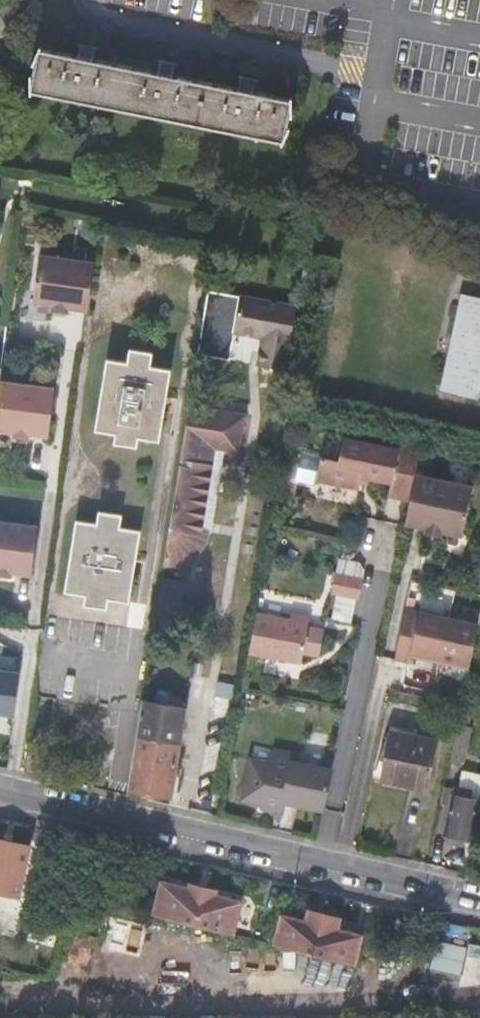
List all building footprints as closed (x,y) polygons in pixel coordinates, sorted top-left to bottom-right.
[(83,46),(80,57),(95,60),(97,49),(83,46)] [(253,91),(239,88),(172,75),(158,72),(95,60),(80,57),(45,49),(35,93),(278,141),(287,97),(253,91)] [(158,72),(172,75),(175,64),(160,61),(158,72)] [(241,77),(239,88),(253,91),(255,80),(241,77)] [(39,252),(37,306),(93,309),(96,255),(39,252)] [(258,364),(274,367),(286,303),(227,292),(223,311),(238,314),(235,328),(235,331),(264,336),(258,364)] [(462,293),(442,390),(479,398),(479,297),(462,293)] [(286,303),(274,367),(286,369),(298,306),(286,303)] [(238,314),(223,311),(221,326),(235,328),(238,314)] [(109,358),(96,428),(116,432),(115,441),(137,445),(138,436),(160,439),(171,369),(150,365),(152,352),(131,348),(128,362),(109,358)] [(4,377),(5,360),(0,360),(0,430),(52,436),(57,382),(4,377)] [(190,406),(165,567),(172,568),(179,567),(185,565),(191,562),(197,558),(202,553),(206,547),(208,541),(210,534),(203,533),(216,450),(222,411),(190,406)] [(247,415),(222,411),(216,450),(241,454),(247,415)] [(332,459),(328,481),(360,488),(361,483),(362,475),(370,476),(392,481),(389,494),(411,499),(416,475),(422,448),(399,443),(398,448),(344,438),(339,460),(332,459)] [(304,445),(298,477),(316,480),(321,452),(338,454),(339,451),(304,445)] [(317,479),(328,481),(332,459),(322,457),(317,479)] [(362,475),(361,483),(369,484),(370,476),(362,475)] [(411,499),(406,524),(427,529),(426,533),(441,537),(442,532),(463,536),(473,487),(416,475),(411,499)] [(78,520),(66,591),(86,594),(84,604),(107,608),(109,598),(129,602),(142,530),(121,526),(123,514),(102,511),(99,523),(78,520)] [(363,580),(343,576),(339,596),(359,601),(363,580)] [(462,668),(469,669),(479,624),(406,610),(395,660),(410,663),(411,658),(417,659),(424,655),(457,661),(462,668)] [(255,623),(249,652),(294,661),(302,617),(291,615),(290,620),(256,614),(255,623)] [(302,617),(294,661),(302,662),(304,652),(319,655),(324,631),(308,628),(310,618),(302,617)] [(424,655),(417,659),(462,668),(457,661),(424,655)] [(15,715),(20,672),(0,670),(0,713),(15,715)] [(145,695),(130,789),(173,795),(188,701),(145,695)] [(458,725),(450,761),(463,764),(472,728),(458,725)] [(394,732),(387,761),(394,763),(401,733),(394,732)] [(394,763),(387,761),(382,780),(427,790),(437,741),(401,733),(394,763)] [(323,810),(331,770),(298,763),(299,756),(275,750),(272,763),(252,759),(243,798),(263,803),(262,806),(283,811),(285,802),(323,810)] [(467,774),(463,777),(460,790),(455,788),(446,834),(451,835),(467,838),(472,840),(479,805),(479,777),(467,774)] [(467,838),(451,835),(450,843),(465,846),(467,838)] [(2,890),(21,894),(32,846),(0,839),(0,889),(2,890)] [(248,893),(163,872),(153,911),(238,932),(248,893)] [(136,890),(133,900),(145,903),(147,893),(136,890)] [(306,915),(281,910),(275,942),(359,959),(367,919),(308,907),(306,915)] [(473,941),(440,933),(434,961),(466,968),(473,941)]
